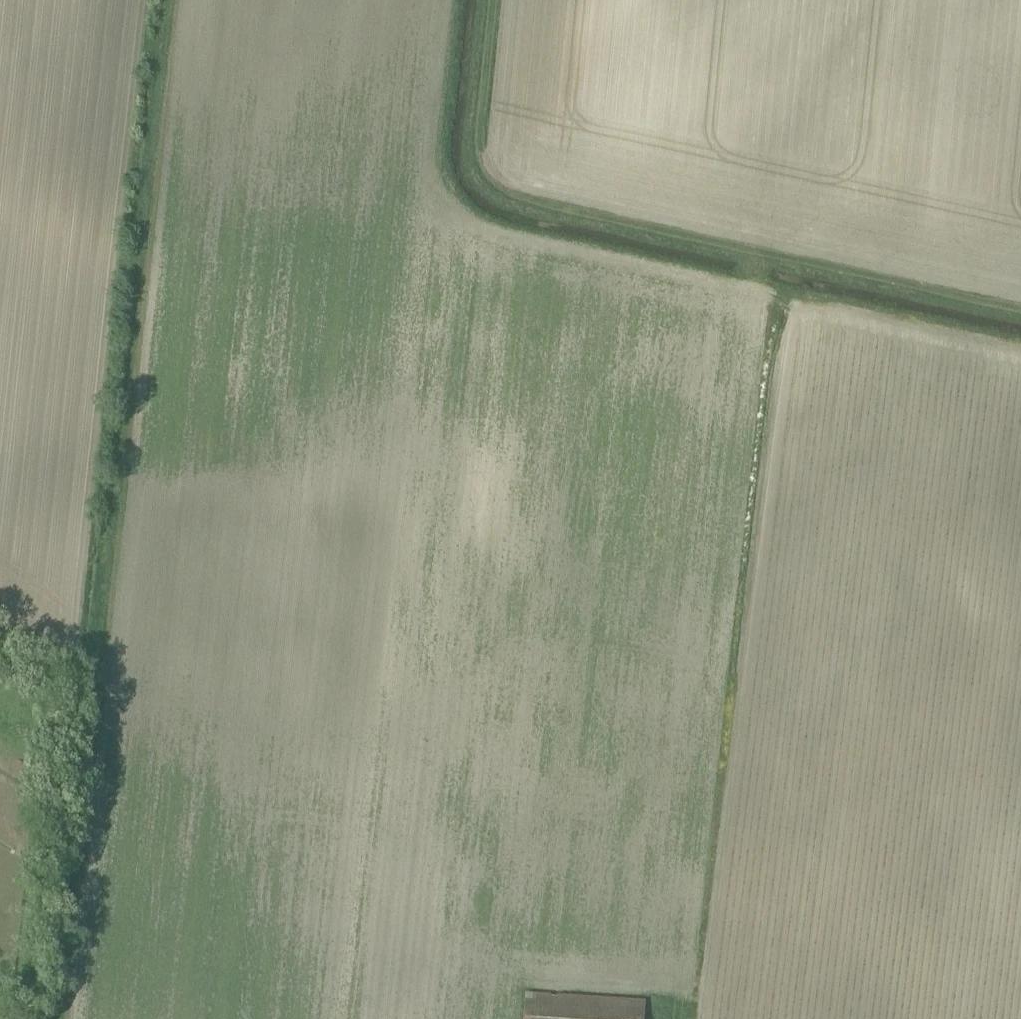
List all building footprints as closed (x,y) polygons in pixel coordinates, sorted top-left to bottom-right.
[(646,1004),(526,997),(525,1018),(645,1018),(646,1004)]
